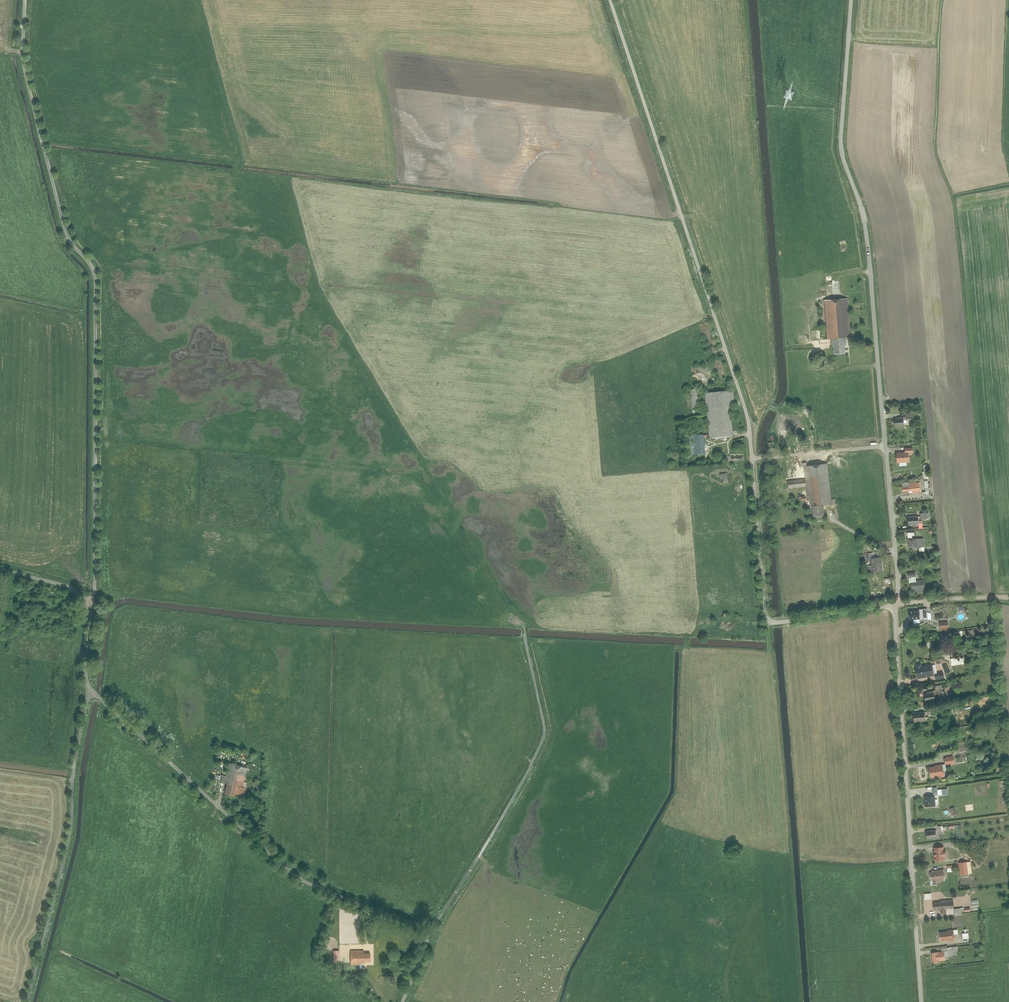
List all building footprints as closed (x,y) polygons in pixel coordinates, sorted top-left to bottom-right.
[(849,299),(827,300),(829,338),(835,337),(848,336),(852,336),(849,299)] [(848,336),(835,337),(836,353),(849,352),(848,336)] [(699,389),(691,389),(693,408),(701,408),(699,389)] [(734,389),(708,392),(712,437),(735,434),(732,405),(736,405),(734,389)] [(906,418),(896,419),(896,426),(907,426),(907,421),(906,418)] [(705,435),(691,436),(692,455),(706,454),(705,435)] [(906,452),(898,453),(898,462),(911,461),(911,452),(906,452)] [(829,464),(805,466),(807,479),(807,486),(808,496),(809,501),(809,506),(815,505),(826,504),(833,503),(829,464)] [(807,479),(790,480),(791,488),(807,486),(807,479)] [(921,492),(921,482),(910,483),(910,486),(903,487),(903,491),(913,490),(913,493),(921,492)] [(815,505),(816,516),(828,515),(826,504),(815,505)] [(918,538),(909,538),(909,547),(918,547),(918,538)] [(882,557),(873,557),(874,565),(874,570),(874,572),(885,571),(883,556),(882,557)] [(918,577),(910,577),(910,582),(912,582),(913,591),(928,590),(927,579),(918,580),(918,577)] [(922,620),(929,619),(928,611),(928,608),(921,609),(921,610),(922,618),(922,620)] [(921,610),(910,611),(911,620),(922,618),(921,610)] [(972,630),(939,635),(940,641),(973,636),(972,630)] [(966,656),(951,658),(953,666),(967,664),(966,656)] [(923,663),(916,665),(919,677),(936,674),(934,664),(924,666),(923,663)] [(945,699),(942,685),(936,686),(937,690),(925,692),(927,702),(945,699)] [(926,712),(914,713),(915,723),(927,722),(926,712)] [(244,767),(224,762),(219,781),(225,783),(222,793),(233,796),(235,787),(238,787),(244,767)] [(936,766),(930,767),(932,777),(941,776),(941,778),(945,777),(943,764),(936,765),(936,766)] [(937,796),(927,796),(927,807),(937,806),(937,796)] [(938,830),(927,831),(928,838),(939,837),(938,830)] [(945,846),(935,847),(937,861),(947,860),(946,856),(949,856),(948,851),(946,851),(945,846)] [(969,862),(960,862),(962,875),(970,874),(970,873),(969,862)] [(934,872),(931,872),(932,881),(934,881),(935,884),(939,884),(938,880),(946,880),(945,869),(933,870),(934,872)] [(941,902),(935,902),(935,910),(942,909),(942,913),(948,913),(948,909),(955,908),(955,899),(941,900),(941,902)] [(361,930),(355,928),(353,939),(359,940),(361,930)] [(955,930),(941,932),(942,940),(957,938),(955,930)] [(347,949),(348,965),(369,964),(369,953),(361,953),(361,949),(347,949)] [(943,951),(932,953),(933,962),(942,961),(941,960),(946,959),(945,951),(943,951)]
